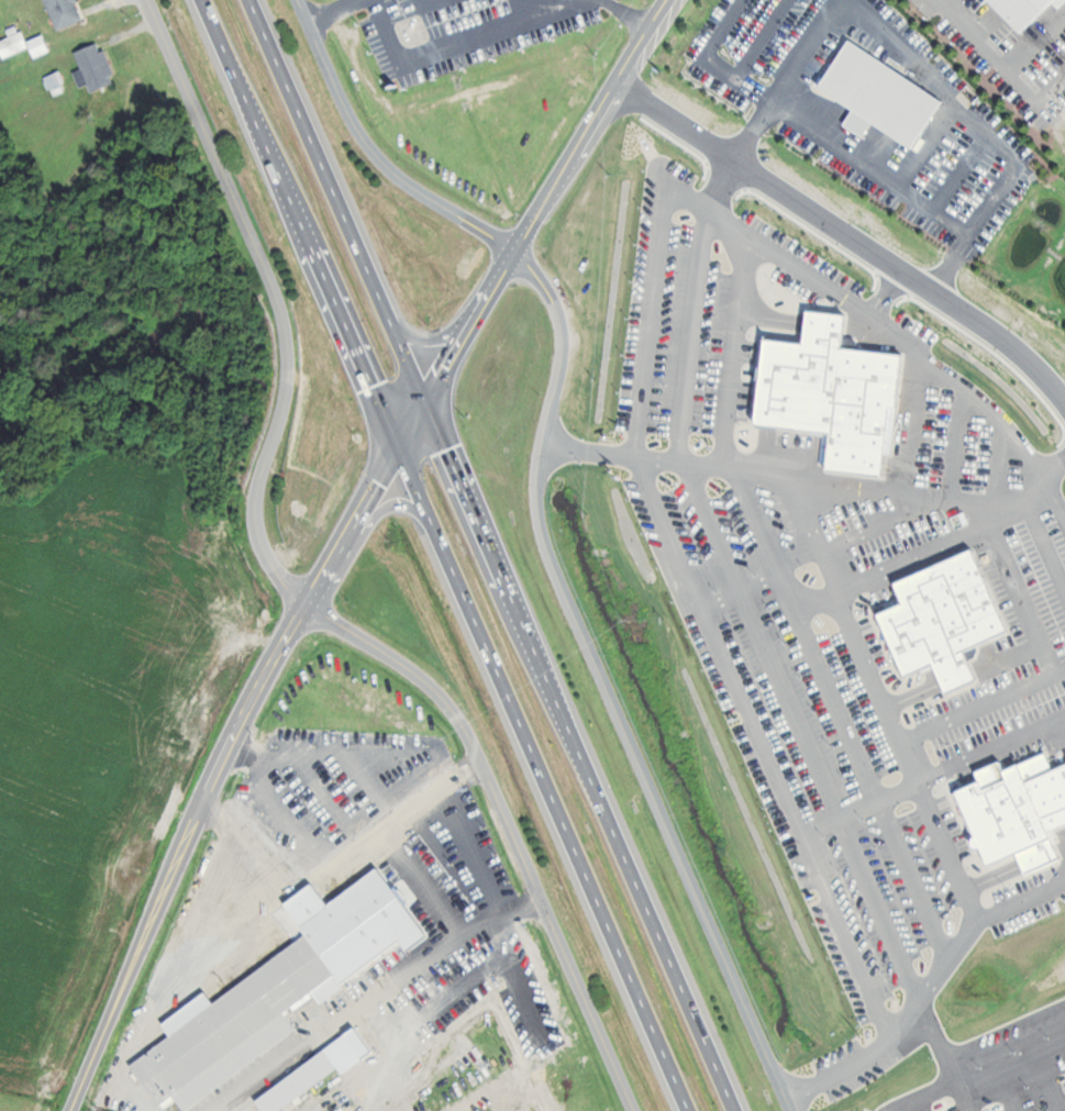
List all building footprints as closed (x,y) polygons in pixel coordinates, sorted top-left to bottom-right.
[(79,0),(48,0),(59,30),(86,20),(79,0)] [(31,47),(24,32),(0,43),(0,44),(7,58),(31,47)] [(94,91),(118,82),(103,42),(77,52),(88,82),(90,81),(94,91)] [(422,929),(382,870),(317,913),(311,904),(309,905),(282,923),(297,945),(215,1001),(209,992),(207,993),(179,1012),(185,1029),(132,1065),(161,1108),(164,1107),(178,1098),(186,1110),(300,1032),(290,1017),(287,1010),(289,1009),(338,975),(343,982),(422,929)]
